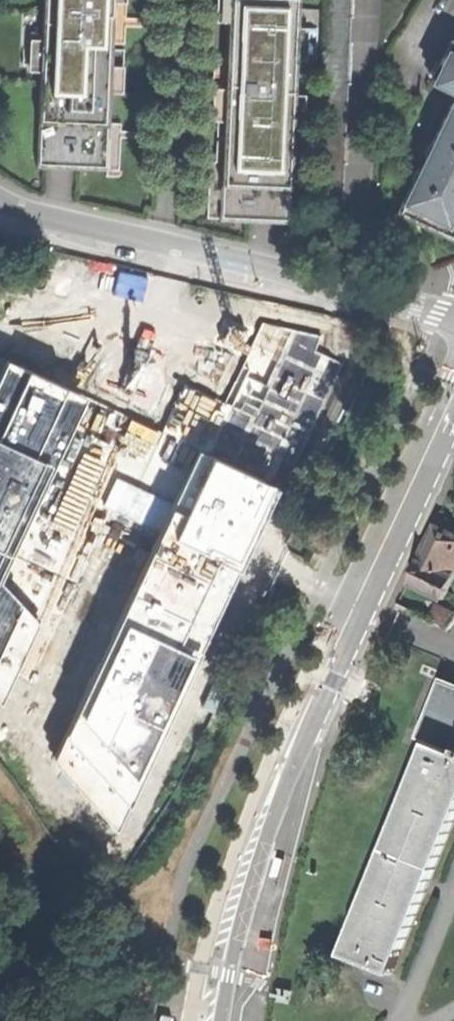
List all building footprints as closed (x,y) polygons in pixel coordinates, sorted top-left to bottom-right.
[(107,171),(114,0),(44,0),(37,168),(107,171)] [(291,0),(225,0),(217,218),(284,219),(291,0)] [(450,42),(431,82),(453,93),(453,45),(450,42)] [(449,237),(453,226),(453,97),(398,212),(449,237)] [(184,383),(162,429),(197,448),(281,488),(343,363),(314,352),(321,336),(262,322),(225,401),(184,383)] [(0,373),(0,705),(1,706),(132,417),(6,359),(0,373)] [(197,448),(52,760),(120,835),(281,488),(197,448)] [(443,599),(453,575),(453,535),(434,525),(420,554),(407,582),(443,599)] [(418,612),(429,618),(434,607),(423,601),(418,612)] [(428,744),(453,754),(453,685),(441,680),(417,740),(428,744)] [(453,818),(453,754),(428,744),(344,956),(391,974),(453,818)] [(279,879),(285,858),(275,855),(269,877),(279,879)]
